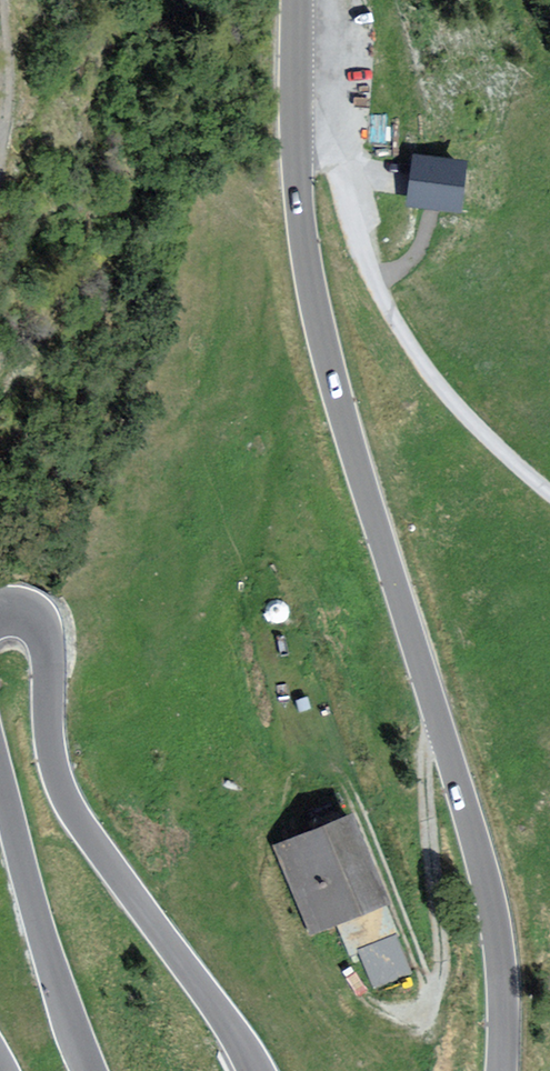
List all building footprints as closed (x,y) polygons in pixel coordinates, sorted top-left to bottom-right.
[(463,163),(416,157),(410,202),(458,208),(463,163)] [(428,977),(365,816),(280,848),(314,934),(353,919),(382,994),(428,977)]
